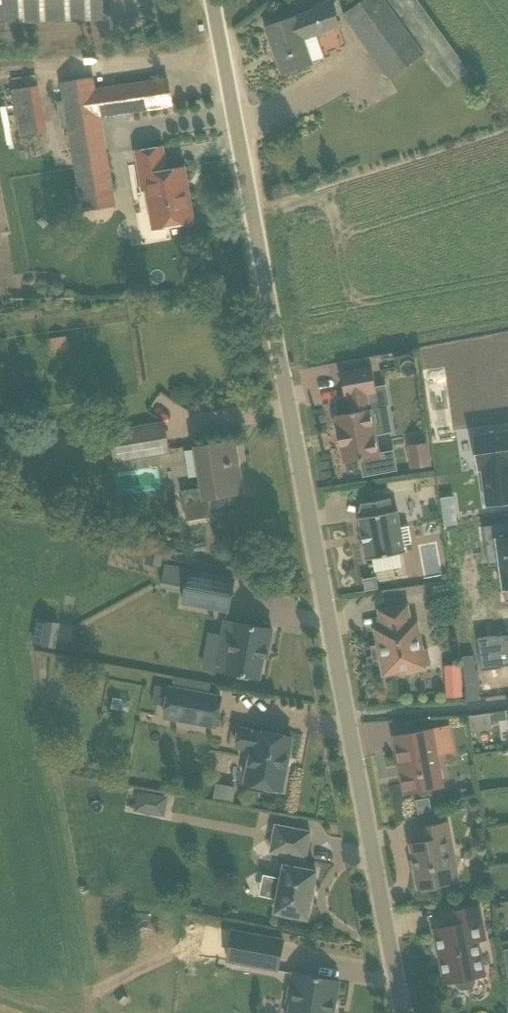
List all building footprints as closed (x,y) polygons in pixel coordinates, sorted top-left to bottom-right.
[(104,20),(104,0),(6,0),(6,22),(104,20)] [(390,78),(425,53),(387,0),(363,0),(344,14),(390,78)] [(296,18),(295,17),(267,27),(284,74),(312,64),(303,39),(340,26),(331,1),(314,7),(315,11),(296,18)] [(61,82),(84,212),(116,206),(101,117),(173,106),(168,79),(97,89),(95,77),(61,82)] [(22,137),(46,133),(38,86),(14,89),(22,137)] [(155,229),(193,222),(184,167),(167,170),(163,147),(137,151),(144,190),(149,190),(155,229)] [(372,367),(340,373),(345,397),(350,396),(353,411),(336,415),(339,433),(337,433),(339,444),(341,444),(345,462),(379,455),(370,408),(368,409),(366,393),(376,391),(372,367)] [(115,460),(169,451),(165,424),(111,432),(115,460)] [(473,436),(478,470),(482,470),(487,507),(507,504),(507,431),(473,436)] [(238,462),(234,440),(196,447),(203,487),(182,491),(187,521),(212,517),(209,499),(238,494),(233,463),(238,462)] [(412,468),(430,465),(428,447),(410,449),(412,468)] [(393,511),(390,498),(362,503),(365,516),(360,517),(367,555),(367,559),(405,552),(404,545),(412,543),(409,526),(401,527),(398,510),(393,511)] [(457,509),(444,511),(446,525),(458,523),(457,509)] [(500,563),(507,562),(507,537),(496,538),(500,563)] [(500,563),(505,602),(507,601),(507,562),(500,563)] [(184,602),(229,611),(234,579),(190,571),(184,602)] [(377,579),(364,581),(366,592),(379,590),(377,579)] [(423,649),(418,621),(411,623),(408,605),(380,610),(383,628),(376,629),(384,675),(426,667),(426,666),(430,665),(427,648),(423,649)] [(267,657),(269,649),(272,629),(234,622),(234,624),(225,622),(223,636),(231,638),(225,671),(236,673),(238,677),(249,679),(253,676),(260,678),(264,657),(267,657)] [(498,636),(497,634),(477,637),(480,652),(480,654),(507,650),(507,635),(498,636)] [(477,637),(459,640),(461,655),(480,652),(477,637)] [(480,654),(482,670),(502,668),(502,666),(507,665),(507,650),(480,654)] [(466,696),(464,663),(448,664),(450,696),(466,696)] [(165,717),(216,726),(222,697),(170,687),(165,717)] [(467,694),(468,703),(480,701),(479,692),(467,694)] [(256,731),(256,732),(240,728),(237,746),(252,749),(246,783),(282,790),(292,737),(256,731)] [(395,735),(401,766),(399,766),(399,767),(400,767),(400,768),(401,768),(402,774),(401,774),(401,775),(401,776),(402,776),(406,794),(443,787),(432,728),(395,735)] [(228,799),(232,787),(215,783),(212,795),(228,799)] [(136,788),(131,809),(162,816),(166,795),(136,788)] [(433,809),(431,797),(417,800),(420,814),(433,809)] [(436,885),(457,882),(459,881),(448,822),(418,828),(420,842),(411,844),(416,870),(412,871),(415,888),(419,887),(419,889),(421,888),(422,892),(437,889),(436,885)] [(273,878),(270,895),(279,897),(276,912),(307,918),(317,871),(303,868),(305,858),(310,832),(277,825),(272,851),(288,854),(286,865),(285,865),(282,880),(273,878)] [(479,906),(448,913),(450,926),(435,929),(440,951),(439,951),(439,952),(441,960),(441,961),(442,961),(446,983),(456,981),(457,985),(459,988),(463,989),(471,988),(475,985),(476,981),(475,977),(485,975),(478,940),(486,939),(479,906)] [(284,941),(233,931),(227,960),(278,969),(284,941)] [(295,986),(293,986),(289,1002),(292,1002),(290,1012),(333,1012),(339,981),(294,972),(294,974),(297,974),(295,986)]
